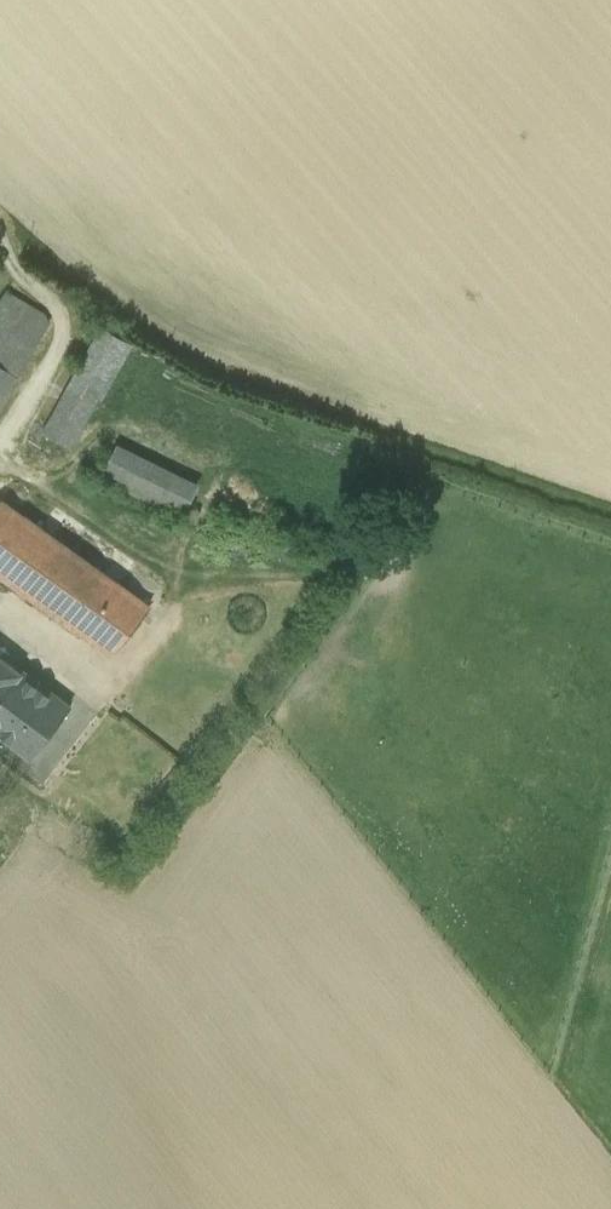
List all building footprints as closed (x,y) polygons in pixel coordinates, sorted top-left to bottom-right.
[(45,325),(3,299),(0,304),(0,399),(45,325)] [(104,330),(46,432),(68,444),(126,342),(104,330)] [(195,484),(120,446),(104,478),(179,516),(195,484)] [(3,501),(0,505),(0,573),(112,653),(148,606),(3,501)] [(0,655),(0,734),(31,758),(72,706),(22,670),(21,671),(0,655)]
